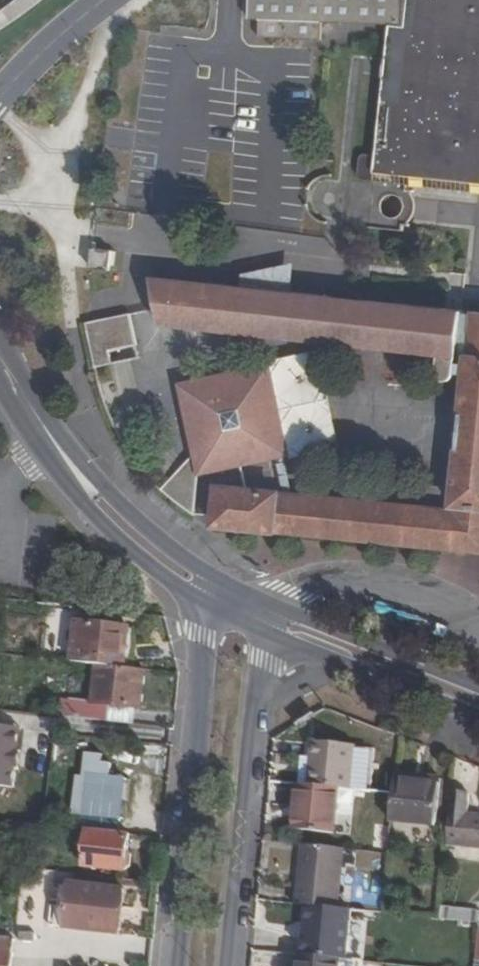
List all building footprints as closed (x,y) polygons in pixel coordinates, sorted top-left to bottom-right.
[(408,0),(251,0),(251,20),(261,21),(261,38),(322,39),(323,22),(390,23),(407,24),(408,0)] [(390,23),(379,154),(367,153),(360,159),(360,176),(365,180),(376,181),(410,185),(478,192),(478,0),(408,0),(407,24),(390,23)] [(95,250),(93,269),(112,270),(114,252),(95,250)] [(293,293),(296,294),(300,264),(248,273),(245,287),(248,289),(290,281),(293,293)] [(478,552),(478,312),(445,309),(296,294),(293,293),(290,281),(248,289),(245,287),(155,278),(164,326),(254,336),(254,332),(289,326),(296,340),(444,357),(460,359),(460,363),(471,364),(470,374),(458,505),(460,506),(460,511),(221,486),(218,516),(218,524),(478,552)] [(89,323),(98,369),(110,366),(108,352),(139,347),(133,315),(89,323)] [(254,332),(254,336),(296,340),(289,326),(254,332)] [(108,352),(110,366),(141,361),(139,347),(108,352)] [(459,372),(460,363),(460,359),(444,357),(444,371),(447,379),(456,378),(459,372)] [(459,372),(470,374),(471,364),(460,363),(459,372)] [(186,382),(195,437),(268,423),(275,461),(296,457),(279,365),(186,382)] [(268,423),(195,437),(198,454),(161,485),(197,515),(202,476),(275,461),(268,423)] [(97,669),(129,673),(133,636),(79,630),(76,667),(97,669)] [(142,713),(147,675),(129,673),(97,669),(92,707),(72,705),(71,721),(109,725),(110,710),(142,713)] [(109,725),(140,729),(142,713),(110,710),(109,725)] [(12,792),(15,770),(10,770),(14,731),(0,730),(0,790),(12,792)] [(10,770),(15,770),(17,771),(19,754),(17,754),(19,731),(14,731),(10,770)] [(334,788),(349,789),(352,745),(309,741),(304,785),(334,788)] [(394,760),(395,745),(387,744),(386,759),(394,760)] [(413,777),(392,775),(390,793),(388,823),(433,827),(437,786),(413,784),(413,777)] [(413,784),(437,786),(438,779),(413,777),(413,784)] [(89,820),(87,834),(121,837),(122,821),(120,820),(125,782),(93,778),(89,820)] [(296,785),(289,784),(287,806),(294,807),(296,785)] [(334,788),(304,785),(296,785),(294,807),(291,831),(330,835),(334,788)] [(449,793),(448,812),(444,845),(478,848),(478,815),(465,814),(467,795),(449,793)] [(71,832),(87,834),(89,820),(73,819),(71,832)] [(127,875),(130,839),(121,837),(87,834),(84,870),(127,875)] [(300,846),(293,907),(336,911),(341,850),(300,846)] [(68,891),(64,934),(122,942),(126,898),(68,891)] [(449,907),(448,921),(476,921),(476,908),(449,907)] [(17,942),(0,940),(0,965),(14,965),(17,942)] [(297,965),(335,965),(335,961),(298,957),(297,965)]
